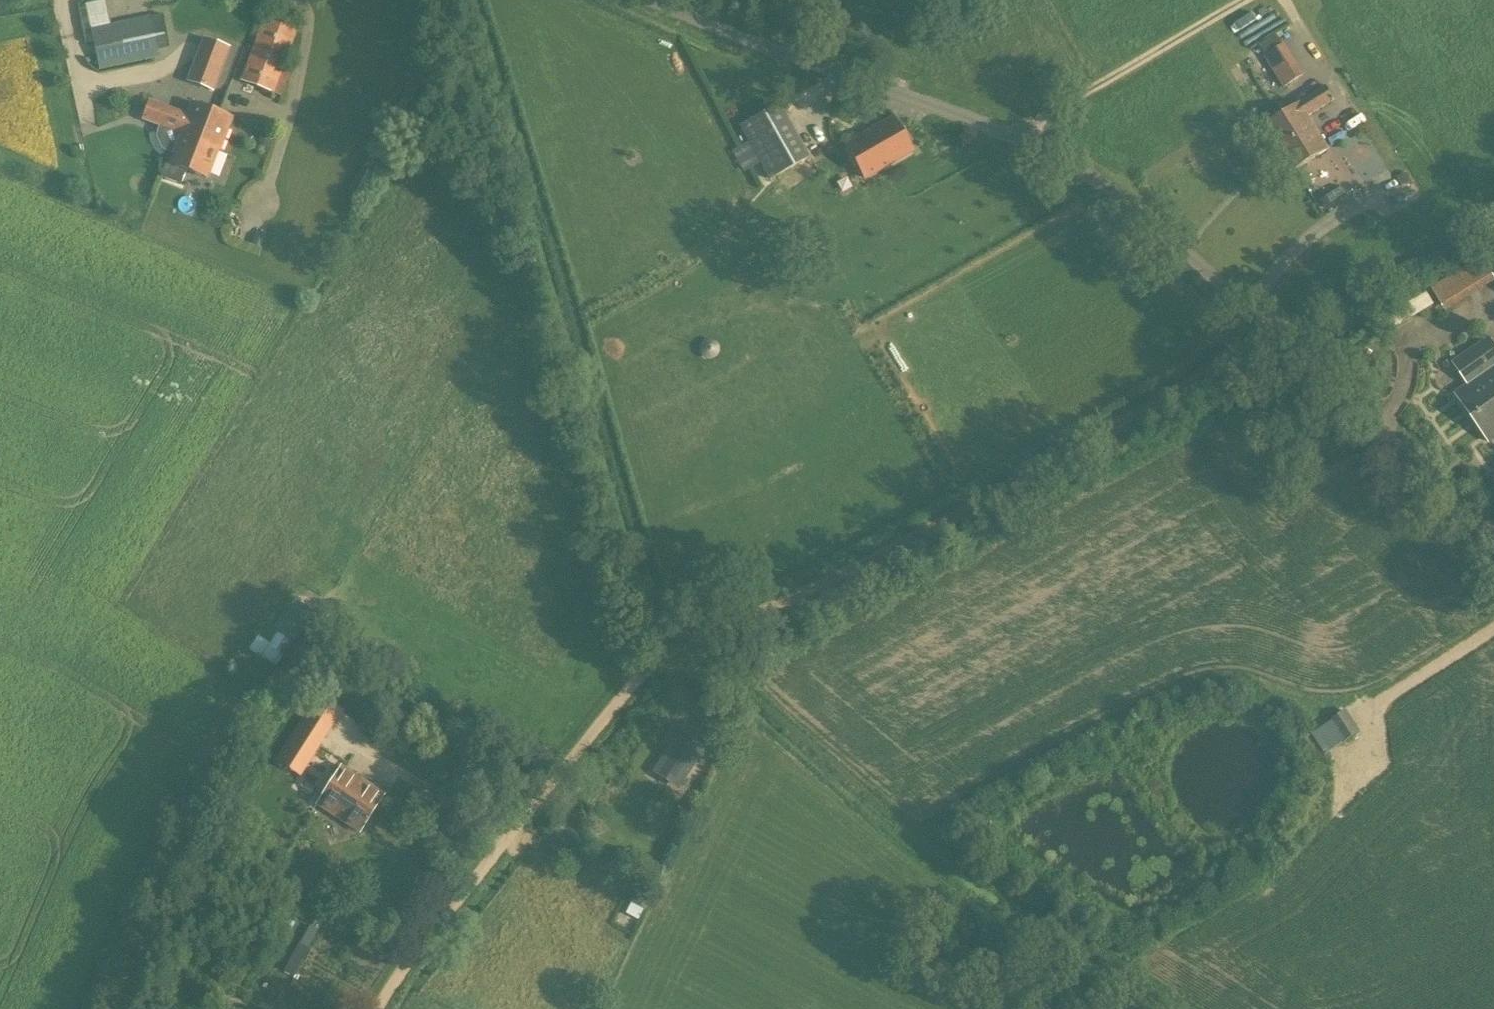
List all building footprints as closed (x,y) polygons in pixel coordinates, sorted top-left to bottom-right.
[(149,17),(90,29),(98,68),(157,56),(149,17)] [(298,31),(263,18),(240,81),(273,94),(298,31)] [(1282,33),(1264,43),(1269,53),(1288,43),(1282,33)] [(214,92),(230,47),(202,37),(187,82),(214,92)] [(1263,57),(1282,90),(1302,78),(1284,45),(1263,57)] [(1265,123),(1280,147),(1315,126),(1308,115),(1336,98),(1328,84),(1265,123)] [(178,135),(180,135),(196,141),(200,131),(208,134),(217,111),(181,97),(176,110),(149,100),(141,119),(179,133),(178,135)] [(768,179),(807,157),(777,104),(738,126),(768,179)] [(180,135),(170,160),(167,159),(160,177),(181,185),(187,170),(206,177),(216,151),(219,152),(233,116),(217,111),(208,134),(200,131),(196,141),(180,135)] [(864,178),(912,151),(893,117),(845,144),(864,178)] [(1315,126),(1280,147),(1295,171),(1329,150),(1315,126)] [(1431,288),(1440,305),(1445,313),(1493,283),(1493,276),(1482,257),(1431,288)] [(1379,340),(1435,305),(1421,280),(1365,313),(1379,340)] [(1472,419),(1493,404),(1493,342),(1490,336),(1452,359),(1469,385),(1456,394),(1472,419)] [(1493,438),(1493,404),(1472,419),(1488,442),(1493,438)] [(269,644),(259,637),(248,651),(265,662),(272,651),(284,659),(314,611),(296,600),(269,644)] [(1326,754),(1361,731),(1346,709),(1311,732),(1326,754)] [(311,759),(326,735),(300,719),(275,760),(289,769),(299,752),(311,759)] [(708,752),(677,731),(669,742),(674,745),(656,770),(678,785),(695,760),(700,764),(708,752)] [(360,832),(384,794),(341,766),(317,803),(360,832)]
